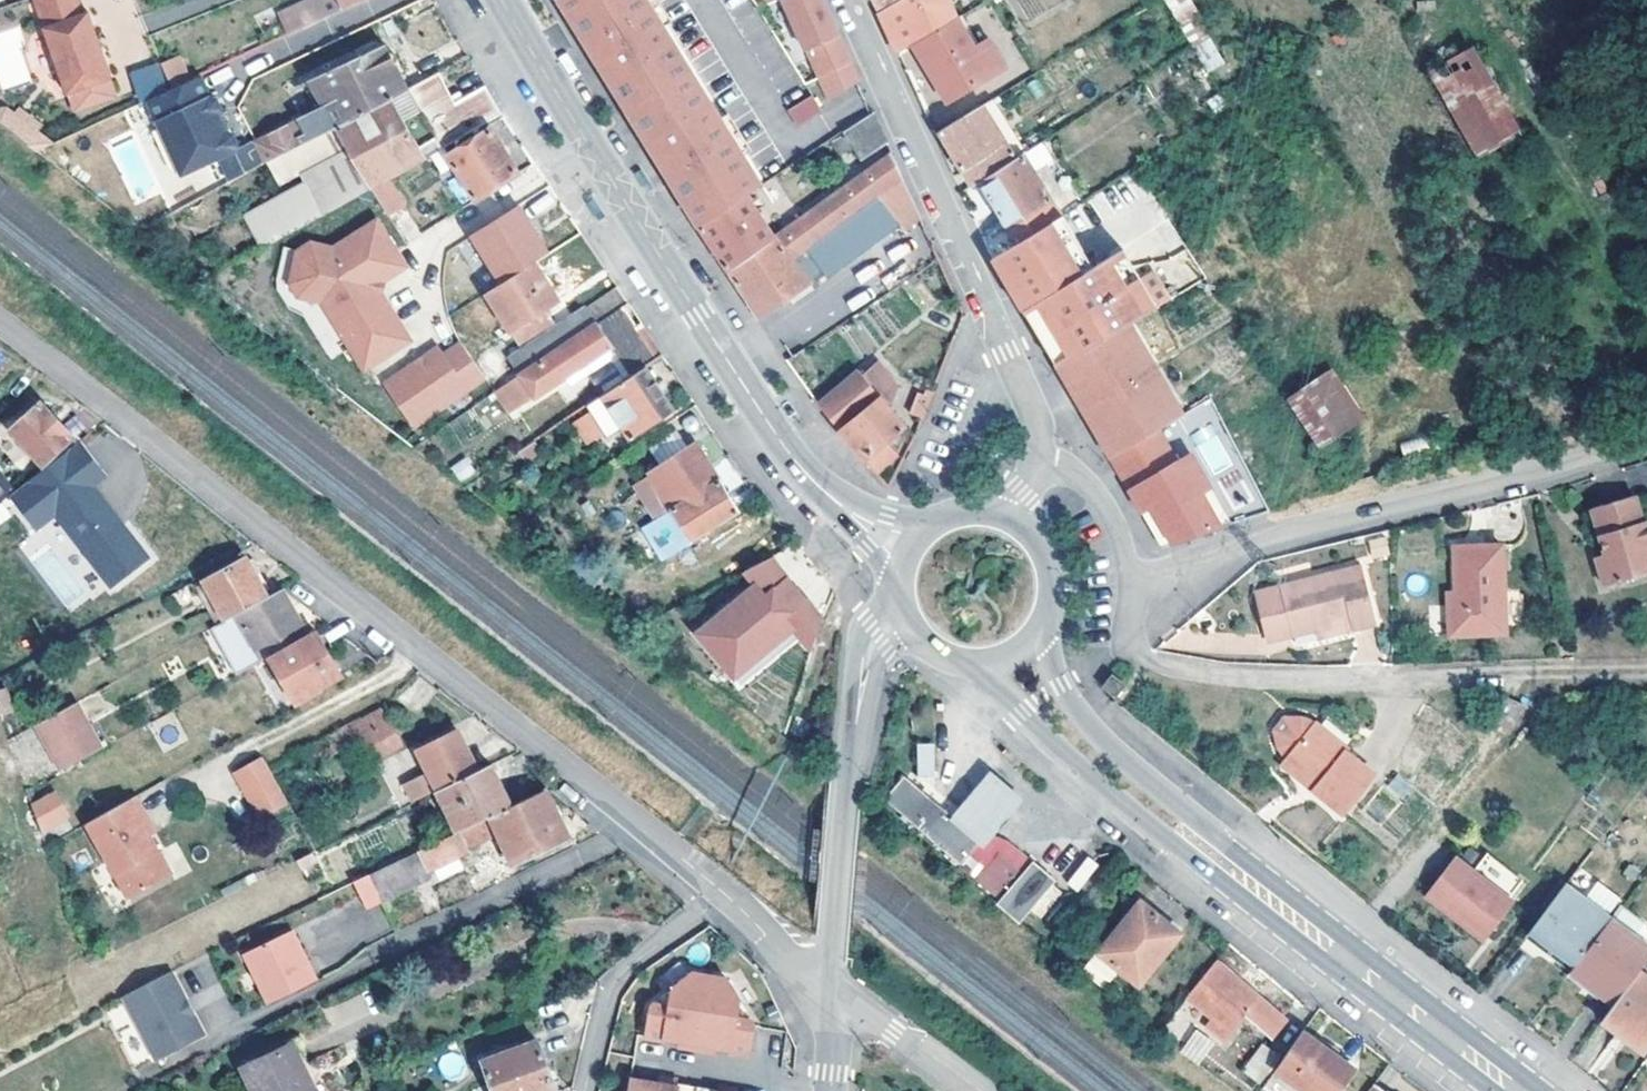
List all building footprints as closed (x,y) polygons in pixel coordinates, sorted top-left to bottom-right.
[(66,93),(67,92),(73,110),(115,96),(109,77),(110,77),(87,11),(83,13),(79,0),(33,0),(66,93)] [(282,11),(292,32),(361,0),(306,0),(282,11)] [(652,144),(670,175),(699,225),(747,193),(762,183),(648,0),(562,0),(609,76),(652,144)] [(806,49),(808,48),(820,75),(850,61),(834,26),(823,0),(784,0),(806,49)] [(913,41),(955,16),(948,0),(896,0),(879,10),(886,25),(897,49),(913,41)] [(1209,73),(1226,63),(1190,0),(1167,0),(1209,73)] [(955,16),(913,41),(946,98),(1004,64),(991,43),(977,51),(955,16)] [(2,91),(34,79),(15,26),(0,31),(0,86),(2,91)] [(407,91),(407,89),(393,63),(396,61),(397,59),(397,57),(395,53),(393,51),(390,52),(389,52),(388,52),(383,44),(310,77),(322,97),(326,104),(255,140),(266,160),(337,123),(339,127),(407,91)] [(1473,44),(1430,70),(1428,71),(1478,157),(1524,133),(1473,44)] [(161,62),(171,87),(189,80),(178,55),(161,62)] [(858,79),(850,61),(820,75),(830,95),(858,79)] [(261,248),(442,147),(472,130),(501,114),(487,91),(484,85),(462,97),(455,101),(439,71),(407,89),(407,91),(339,127),(337,123),(266,160),(279,185),(299,175),(302,181),(243,214),(261,248)] [(171,87),(144,100),(179,175),(232,150),(234,145),(230,135),(224,133),(215,114),(217,108),(213,100),(207,97),(197,76),(189,80),(171,87)] [(317,100),(322,97),(310,77),(302,81),(311,98),(317,100)] [(811,92),(787,106),(797,123),(821,108),(811,92)] [(983,102),(940,127),(958,156),(973,182),(980,178),(1014,157),(983,102)] [(19,105),(14,112),(38,130),(43,124),(19,105)] [(886,141),(873,112),(844,131),(859,157),(886,141)] [(447,155),(474,199),(516,173),(488,129),(476,136),(447,155)] [(447,155),(476,136),(472,130),(442,147),(447,155)] [(903,232),(922,218),(911,195),(891,150),(798,216),(784,226),(776,232),(727,267),(740,287),(760,317),(825,274),(812,257),(884,205),(899,226),(903,232)] [(1007,219),(1011,226),(1054,198),(1023,151),(1014,157),(980,178),(996,203),(1007,219)] [(711,244),(727,267),(776,232),(747,193),(699,225),(711,244)] [(784,226),(798,216),(789,205),(775,215),(784,226)] [(812,257),(825,274),(834,267),(836,271),(899,226),(884,205),(812,257)] [(516,207),(470,236),(500,283),(532,262),(546,254),(516,207)] [(1059,213),(1047,220),(1076,266),(1087,259),(1059,213)] [(216,272),(261,248),(243,214),(198,238),(216,272)] [(1007,219),(983,235),(993,255),(1019,238),(1011,226),(1007,219)] [(321,300),(364,369),(410,340),(392,309),(384,314),(374,297),(370,291),(373,279),(380,275),(403,261),(378,220),(334,247),(311,242),(298,250),(290,281),(299,295),(321,300)] [(1019,238),(993,255),(1006,278),(1023,307),(1079,272),(1076,266),(1047,220),(1019,238)] [(1140,275),(1121,245),(1079,272),(1023,307),(1052,357),(1057,365),(1116,328),(1130,320),(1170,296),(1151,267),(1140,275)] [(380,275),(384,282),(407,267),(403,261),(380,275)] [(555,300),(532,262),(500,283),(485,292),(508,330),(542,309),(555,300)] [(517,375),(587,329),(627,302),(616,287),(506,358),(517,375)] [(381,293),(374,297),(384,314),(392,309),(381,293)] [(629,305),(627,302),(587,329),(601,351),(641,325),(640,323),(635,327),(623,310),(629,305)] [(517,343),(551,322),(542,309),(508,330),(517,343)] [(1130,320),(1116,328),(1127,346),(1141,338),(1130,320)] [(532,398),(612,347),(637,331),(643,327),(641,325),(601,351),(587,329),(517,375),(532,398)] [(1116,328),(1057,365),(1068,383),(1074,380),(1080,390),(1074,394),(1084,410),(1157,366),(1141,338),(1127,346),(1116,328)] [(612,347),(631,377),(645,368),(657,361),(637,331),(612,347)] [(413,361),(382,382),(411,426),(484,377),(460,341),(443,353),(441,350),(416,366),(413,361)] [(438,345),(413,361),(416,366),(441,350),(438,345)] [(876,361),(861,373),(882,398),(886,403),(890,400),(896,385),(876,361)] [(1157,366),(1084,410),(1093,424),(1098,421),(1105,432),(1099,435),(1110,455),(1158,427),(1170,419),(1160,401),(1173,393),(1157,366)] [(673,411),(645,368),(631,377),(602,396),(629,438),(673,411)] [(840,429),(874,469),(892,454),(882,440),(902,424),(886,403),(882,398),(861,373),(857,368),(816,401),(840,429)] [(1291,397),(1322,443),(1360,418),(1329,371),(1291,397)] [(1074,380),(1068,383),(1074,394),(1080,390),(1074,380)] [(1173,393),(1160,401),(1170,419),(1184,411),(1173,393)] [(73,435),(43,401),(13,428),(43,462),(73,435)] [(925,415),(928,406),(923,404),(919,413),(925,415)] [(1098,421),(1093,424),(1099,435),(1105,432),(1098,421)] [(1158,427),(1110,455),(1138,500),(1142,508),(1152,502),(1173,539),(1216,526),(1197,494),(1212,485),(1195,456),(1181,464),(1158,427)] [(642,489),(650,504),(661,497),(710,465),(689,429),(640,458),(654,483),(642,489)] [(1412,464),(1449,454),(1444,435),(1407,446),(1412,464)] [(81,439),(9,494),(36,528),(55,513),(111,586),(150,557),(124,523),(119,527),(110,516),(115,512),(93,484),(108,473),(81,439)] [(539,452),(532,441),(516,452),(523,463),(539,452)] [(459,483),(477,474),(467,456),(450,465),(459,483)] [(650,504),(677,548),(737,513),(710,465),(661,497),(650,504)] [(9,494),(0,482),(0,500),(9,494)] [(1233,521),(1212,485),(1197,494),(1216,526),(1233,521)] [(1634,486),(1590,497),(1603,544),(1594,546),(1602,576),(1646,564),(1646,557),(1642,538),(1646,537),(1646,514),(1646,510),(1641,511),(1634,486)] [(1152,502),(1142,508),(1162,542),(1173,539),(1152,502)] [(124,523),(115,512),(110,516),(119,527),(124,523)] [(54,535),(61,531),(54,521),(20,543),(61,605),(88,587),(54,535)] [(1499,540),(1453,542),(1454,590),(1454,601),(1447,601),(1447,628),(1504,627),(1499,540)] [(755,582),(696,630),(729,670),(788,622),(795,630),(812,652),(823,620),(805,599),(803,601),(786,579),(788,577),(770,555),(743,569),(755,582)] [(205,580),(227,618),(268,596),(256,573),(261,570),(254,557),(248,559),(247,557),(205,580)] [(1375,618),(1358,561),(1262,588),(1258,596),(1267,632),(1276,637),(1318,626),(1317,621),(1347,613),(1352,625),(1375,618)] [(301,623),(282,588),(268,596),(227,618),(213,626),(239,673),(265,659),(258,645),(301,623)] [(1446,589),(1447,601),(1454,601),(1454,590),(1446,589)] [(729,670),(736,679),(795,630),(788,622),(729,670)] [(308,635),(301,623),(258,645),(265,659),(272,655),(294,643),(308,635)] [(308,635),(294,643),(321,690),(342,679),(315,632),(308,635)] [(294,643),(272,655),(298,703),(321,690),(294,643)] [(1102,685),(1116,697),(1127,683),(1113,672),(1102,685)] [(0,690),(0,713),(13,710),(6,688),(0,690)] [(363,715),(352,722),(360,737),(374,758),(401,743),(374,697),(358,706),(363,715)] [(101,748),(75,701),(36,722),(61,769),(101,748)] [(1289,748),(1297,761),(1329,785),(1324,791),(1354,814),(1383,777),(1354,753),(1357,750),(1327,725),(1311,719),(1294,718),(1284,731),(1289,748)] [(310,765),(360,737),(352,722),(297,754),(300,759),(305,757),(310,765)] [(418,750),(437,789),(479,768),(458,730),(418,750)] [(918,742),(915,774),(931,776),(935,744),(918,742)] [(263,755),(234,771),(252,802),(281,786),(263,755)] [(1293,766),(1324,791),(1329,785),(1297,761),(1293,766)] [(459,831),(490,815),(513,804),(492,762),(479,768),(437,789),(459,831)] [(437,789),(428,772),(404,784),(413,801),(437,789)] [(993,777),(955,822),(962,828),(968,822),(988,838),(982,845),(986,850),(1026,802),(993,777)] [(955,822),(906,782),(886,805),(964,868),(982,845),(988,838),(968,822),(962,828),(955,822)] [(281,786),(252,802),(260,816),(289,800),(281,786)] [(492,818),(490,815),(459,831),(419,850),(430,870),(435,868),(439,876),(462,865),(458,857),(470,851),(468,847),(499,833),(514,864),(570,837),(548,791),(492,818)] [(143,815),(132,795),(84,823),(126,898),(169,874),(147,836),(137,818),(143,815)] [(40,836),(69,821),(57,799),(31,812),(40,836)] [(143,815),(137,818),(147,836),(153,833),(143,815)] [(175,878),(190,871),(175,842),(161,850),(175,878)] [(415,852),(371,873),(384,899),(427,877),(415,852)] [(1086,856),(1065,882),(1078,892),(1099,865),(1086,856)] [(1431,897),(1464,925),(1468,919),(1492,939),(1521,906),(1465,859),(1431,897)] [(1034,862),(999,904),(1020,921),(1055,879),(1034,862)] [(369,875),(353,882),(366,908),(382,900),(369,875)] [(1606,888),(1593,904),(1616,922),(1629,906),(1606,888)] [(1579,972),(1618,925),(1619,924),(1616,922),(1593,904),(1572,889),(1535,936),(1579,972)] [(1145,900),(1104,952),(1143,982),(1183,932),(1145,900)] [(1629,912),(1619,924),(1618,925),(1643,944),(1646,939),(1646,926),(1629,912)] [(1487,944),(1492,939),(1468,919),(1464,925),(1487,944)] [(1618,925),(1579,972),(1576,975),(1617,1007),(1607,1022),(1608,1023),(1646,972),(1646,971),(1646,947),(1643,944),(1618,925)] [(291,929),(286,931),(293,945),(298,943),(291,929)] [(243,951),(268,1002),(315,979),(298,943),(293,945),(286,931),(243,951)] [(1117,973),(1097,956),(1086,970),(1107,986),(1117,973)] [(1291,1018),(1220,961),(1192,995),(1217,1015),(1211,1024),(1228,1038),(1248,1014),(1276,1037),(1291,1018)] [(172,972),(124,996),(156,1060),(203,1036),(192,1013),(190,1015),(183,1001),(186,1000),(172,972)] [(1646,972),(1608,1023),(1646,1052),(1646,973),(1646,972)] [(651,1005),(645,1035),(666,1039),(666,1037),(737,1048),(737,1051),(756,1054),(762,1024),(730,979),(696,973),(651,1005)] [(186,1000),(183,1001),(190,1015),(192,1013),(186,1000)] [(1309,1029),(1282,1067),(1315,1090),(1341,1090),(1360,1066),(1309,1029)] [(1196,1030),(1179,1052),(1198,1066),(1214,1043),(1196,1030)] [(486,1059),(498,1090),(546,1090),(556,1087),(538,1039),(486,1059)] [(243,1066),(255,1090),(308,1090),(297,1066),(303,1064),(293,1043),(243,1066)] [(1262,1043),(1241,1071),(1259,1084),(1280,1056),(1262,1043)] [(631,1076),(629,1090),(718,1090),(631,1076)] [(1379,1081),(1371,1090),(1392,1090),(1379,1081)]
